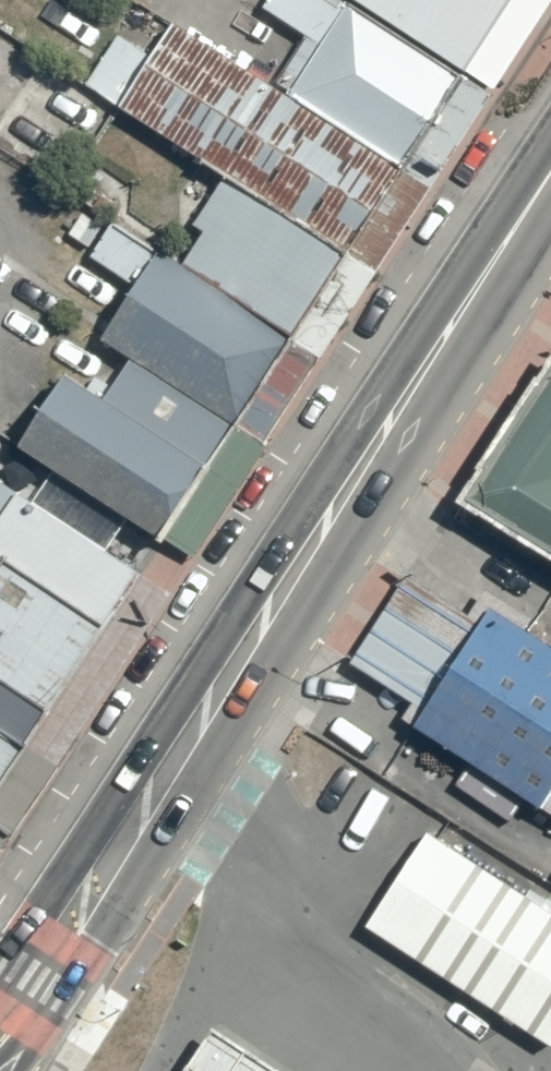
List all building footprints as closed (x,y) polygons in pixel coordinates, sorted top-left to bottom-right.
[(401,169),(428,129),(462,77),(340,0),(268,0),(263,8),(307,38),(274,89),(401,169)] [(462,77),(499,19),(511,0),(340,0),(462,77)] [(226,177),(349,253),(401,169),(274,89),(172,25),(151,57),(118,108),(118,109),(226,177)] [(85,86),(118,108),(151,57),(119,35),(85,86)] [(181,267),(293,339),(349,253),(226,177),(192,227),(203,233),(181,267)] [(136,289),(158,253),(113,225),(90,259),(136,289)] [(130,361),(236,429),(293,339),(181,267),(158,253),(136,289),(101,343),(130,361)] [(536,380),(534,378),(474,471),(476,473),(455,504),(550,564),(550,356),(536,380)] [(103,401),(210,471),(236,429),(130,361),(103,401)] [(64,376),(17,449),(163,543),(210,471),(103,401),(64,376)] [(26,751),(141,576),(0,485),(0,735),(26,751)] [(490,609),(474,633),(400,586),(350,665),(412,704),(401,721),(550,817),(550,649),(490,609)] [(26,751),(0,735),(0,791),(26,751)] [(365,928),(550,1049),(550,1047),(550,914),(426,832),(365,928)] [(212,1023),(180,1070),(287,1070),(212,1023)]
